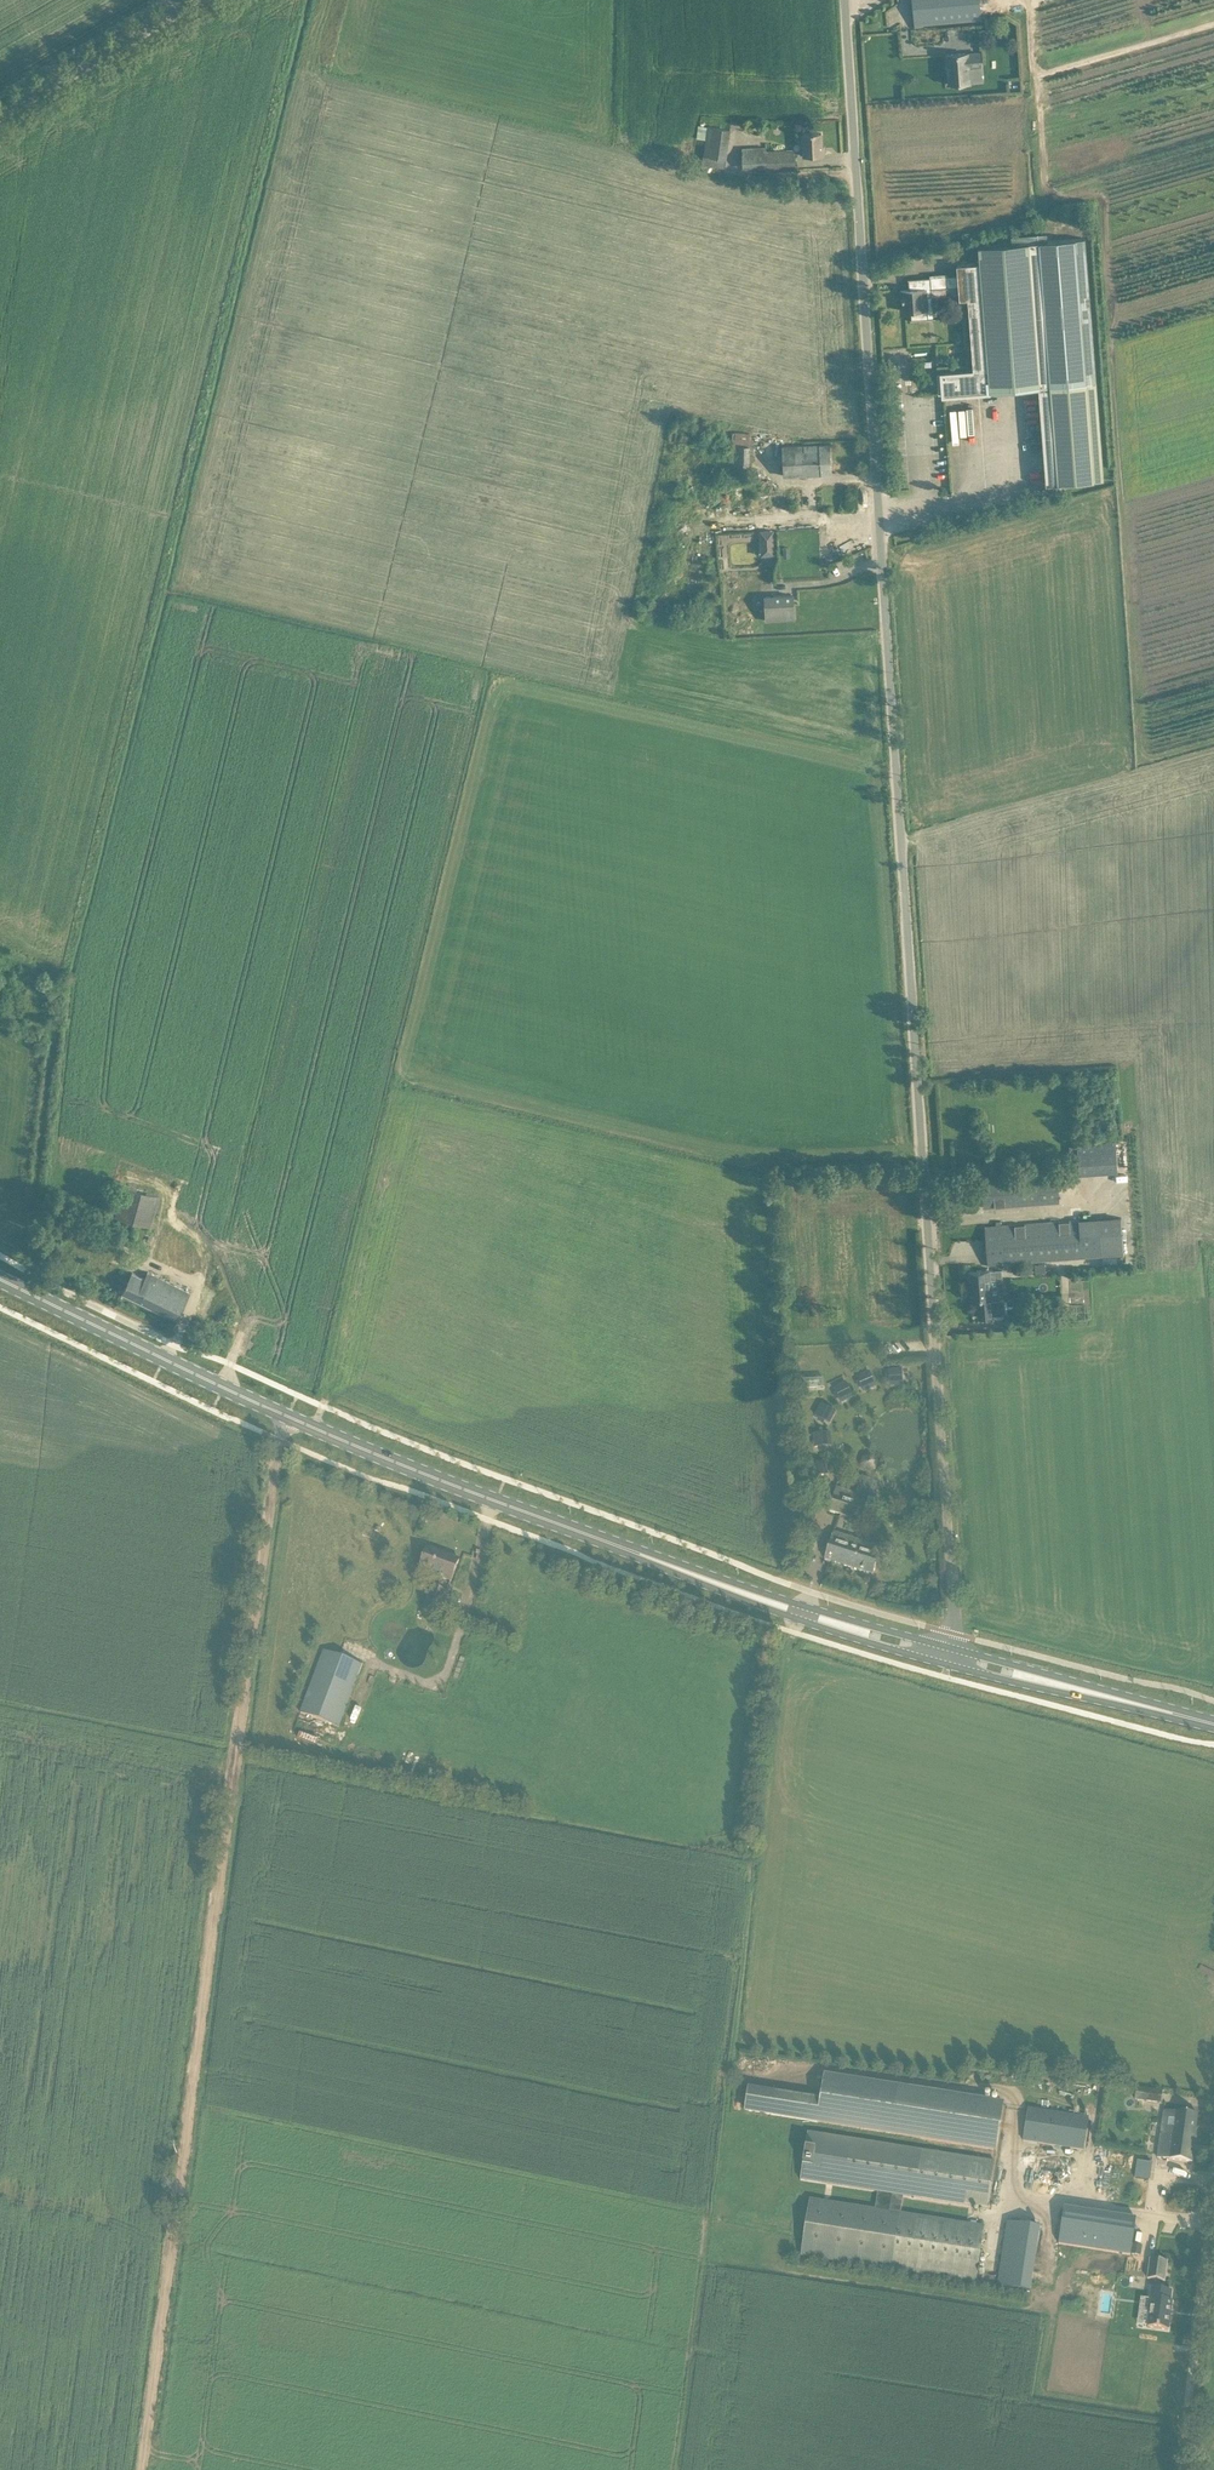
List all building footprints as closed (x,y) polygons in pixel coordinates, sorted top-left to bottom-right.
[(915,28),(924,27),(923,24),(981,19),(979,0),(912,0),(915,28)] [(969,63),(980,62),(980,52),(968,53),(968,52),(945,54),(946,67),(948,66),(949,84),(953,83),(955,85),(960,84),(961,83),(970,82),(969,63)] [(726,159),(731,129),(708,126),(703,156),(707,156),(706,164),(724,167),(725,159),(726,159)] [(821,133),(809,133),(803,133),(804,154),(822,154),(821,133)] [(794,150),(766,151),(766,147),(742,148),(743,167),(766,167),(767,170),(795,169),(795,168),(798,168),(797,161),(795,161),(794,150)] [(908,279),(909,289),(901,290),(901,300),(904,300),(905,311),(911,310),(911,319),(911,320),(929,319),(927,297),(932,296),(932,289),(958,287),(959,299),(968,298),(970,327),(1091,317),(1085,238),(979,246),(980,262),(957,264),(957,275),(908,279)] [(941,373),(943,394),(1038,387),(1046,484),(1103,479),(1091,317),(970,327),(973,370),(941,373)] [(958,421),(957,411),(956,411),(955,404),(950,405),(952,421),(958,421)] [(748,469),(749,433),(732,432),(730,458),(715,458),(715,470),(731,470),(748,469)] [(830,444),(818,445),(782,447),(783,476),(832,473),(830,444)] [(761,531),(761,539),(774,538),(773,530),(761,531)] [(793,594),(765,596),(766,620),(794,619),(793,594)] [(1116,1142),(1077,1144),(1079,1172),(1118,1169),(1116,1142)] [(1060,1201),(1057,1174),(982,1180),(984,1207),(1060,1201)] [(118,1208),(116,1216),(152,1226),(154,1215),(159,1198),(123,1188),(118,1208)] [(995,1220),(996,1226),(985,1226),(988,1264),(1101,1256),(1124,1254),(1122,1217),(1099,1218),(1001,1225),(1001,1220),(995,1220)] [(980,1270),(968,1271),(970,1298),(977,1298),(978,1317),(994,1316),(993,1315),(1005,1314),(1004,1298),(999,1299),(998,1299),(997,1293),(991,1293),(990,1279),(998,1278),(1002,1278),(1001,1269),(989,1270),(980,1270)] [(132,1272),(128,1282),(122,1292),(177,1319),(191,1292),(148,1271),(145,1278),(132,1272)] [(901,1370),(889,1371),(889,1375),(890,1382),(890,1383),(902,1382),(901,1370)] [(868,1373),(857,1378),(859,1381),(862,1388),(862,1389),(873,1384),(868,1373)] [(845,1384),(834,1389),(836,1393),(839,1399),(840,1400),(850,1394),(845,1384)] [(820,1405),(815,1416),(819,1418),(825,1422),(826,1422),(831,1411),(820,1405)] [(825,1434),(813,1436),(815,1448),(819,1447),(826,1447),(827,1447),(825,1434)] [(820,1464),(808,1468),(812,1479),(814,1479),(821,1477),(823,1476),(820,1464)] [(836,1487),(828,1511),(859,1521),(867,1498),(872,1482),(862,1478),(857,1494),(836,1487)] [(833,1533),(828,1549),(824,1560),(873,1576),(881,1549),(833,1533)] [(427,1549),(423,1560),(419,1570),(451,1582),(459,1561),(427,1549)] [(339,1728),(362,1665),(323,1650),(299,1713),(339,1728)] [(744,2112),(996,2151),(1004,2102),(824,2074),(820,2098),(748,2087),(744,2112)] [(1136,2088),(1135,2100),(1160,2103),(1162,2091),(1136,2088)] [(1028,2109),(1023,2141),(1083,2150),(1088,2118),(1073,2116),(1074,2112),(1069,2111),(1068,2115),(1028,2109)] [(1157,2158),(1165,2159),(1192,2163),(1196,2135),(1195,2135),(1197,2116),(1163,2111),(1161,2131),(1160,2131),(1157,2158)] [(808,2132),(800,2181),(843,2188),(877,2193),(875,2209),(810,2199),(801,2258),(975,2284),(984,2226),(900,2213),(903,2198),(987,2211),(995,2161),(850,2139),(808,2132)] [(1033,2192),(1047,2193),(1048,2154),(1035,2154),(1033,2192)] [(1150,2172),(1151,2163),(1137,2161),(1135,2170),(1150,2172)] [(1064,2211),(1058,2247),(1130,2258),(1136,2222),(1064,2211)] [(997,2278),(996,2287),(1020,2291),(1030,2226),(1006,2222),(997,2278)] [(1149,2259),(1146,2279),(1163,2282),(1166,2262),(1149,2259)] [(1147,2328),(1168,2331),(1172,2302),(1170,2302),(1171,2292),(1151,2289),(1150,2300),(1149,2300),(1151,2301),(1147,2328)]
